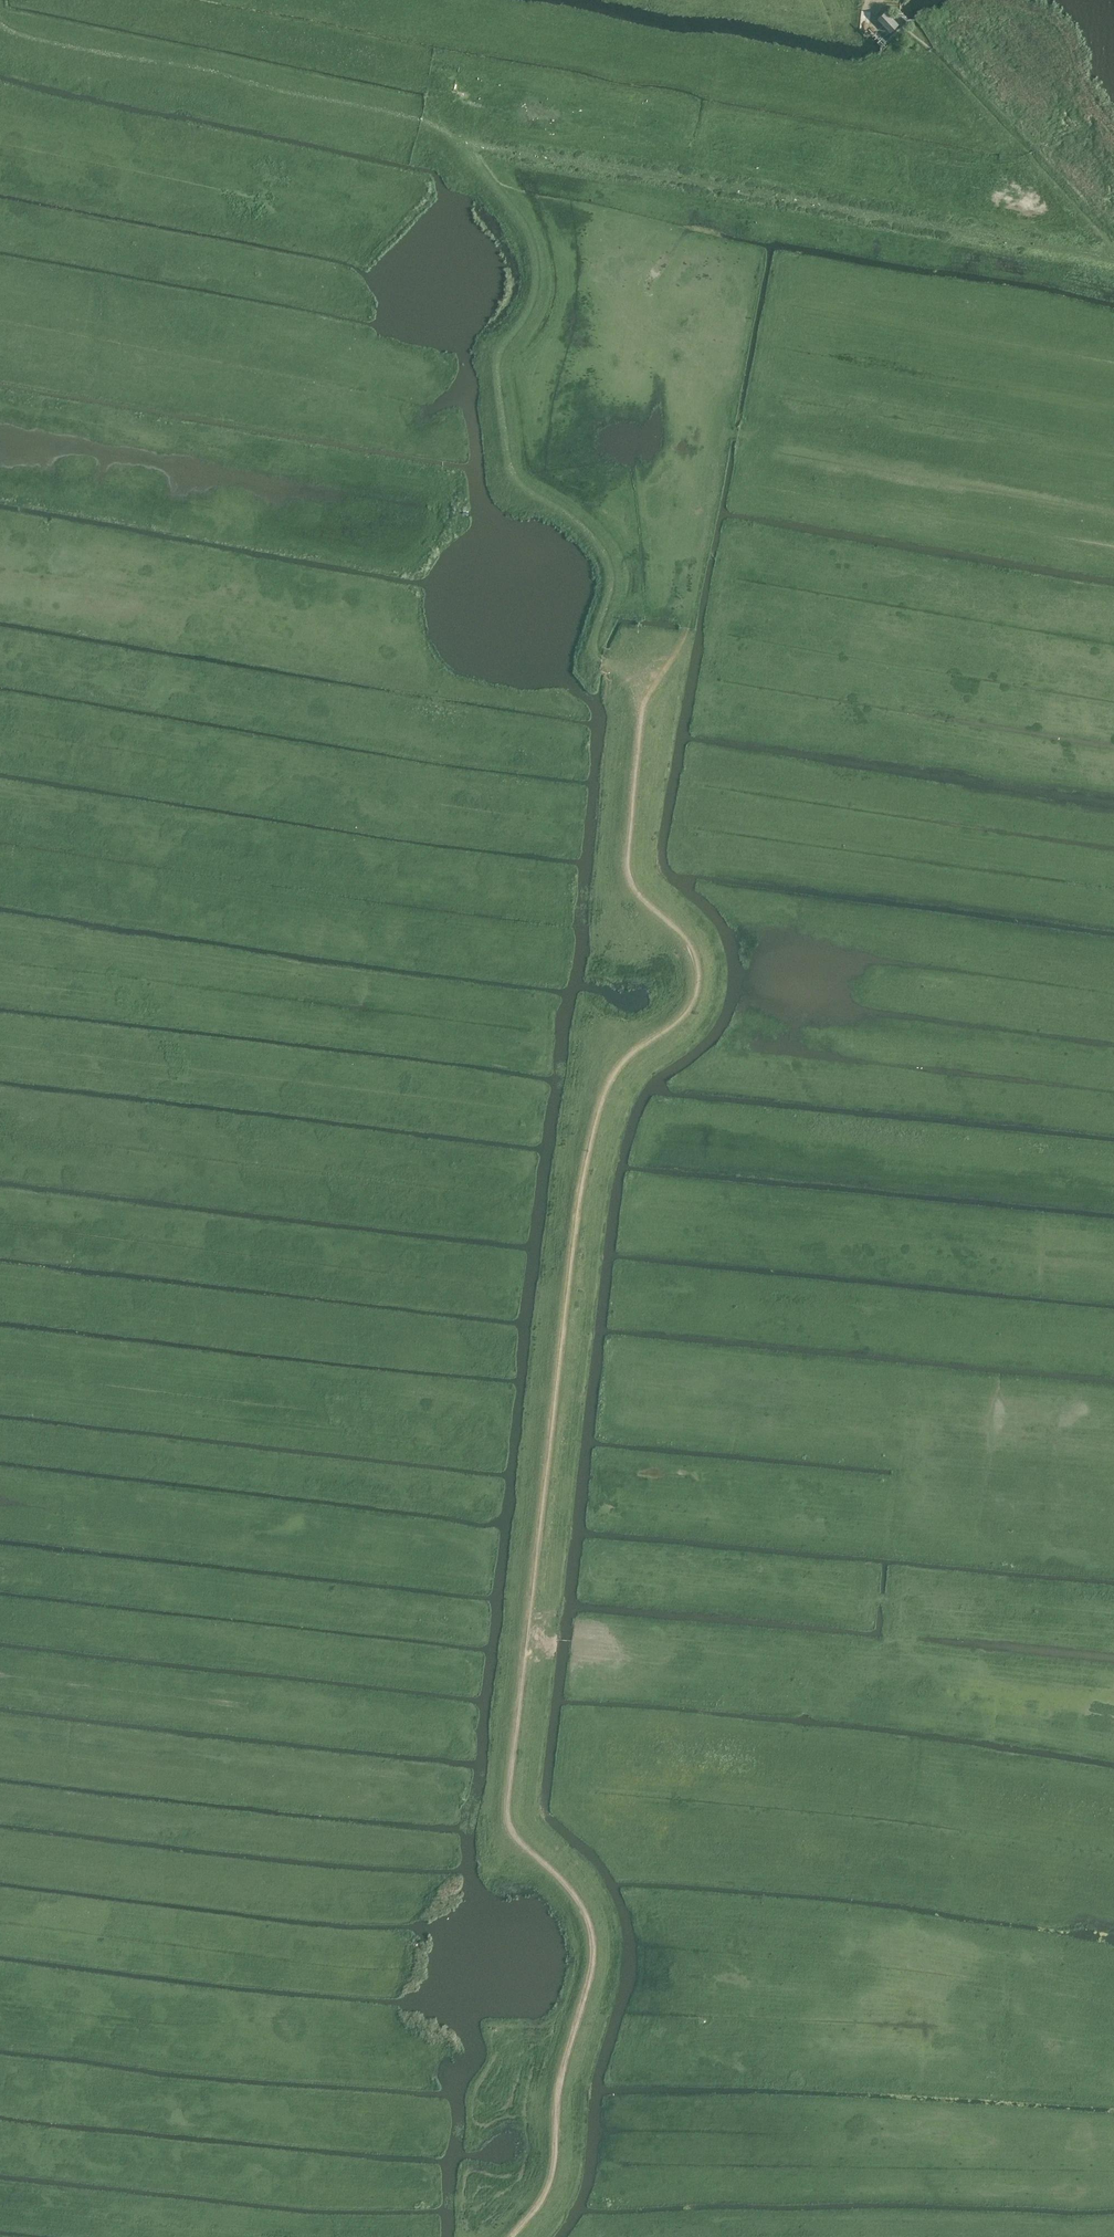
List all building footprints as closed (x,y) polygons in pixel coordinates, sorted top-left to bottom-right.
[(899,23),(886,10),(877,18),(884,24),(887,28),(890,31),(899,23)]
